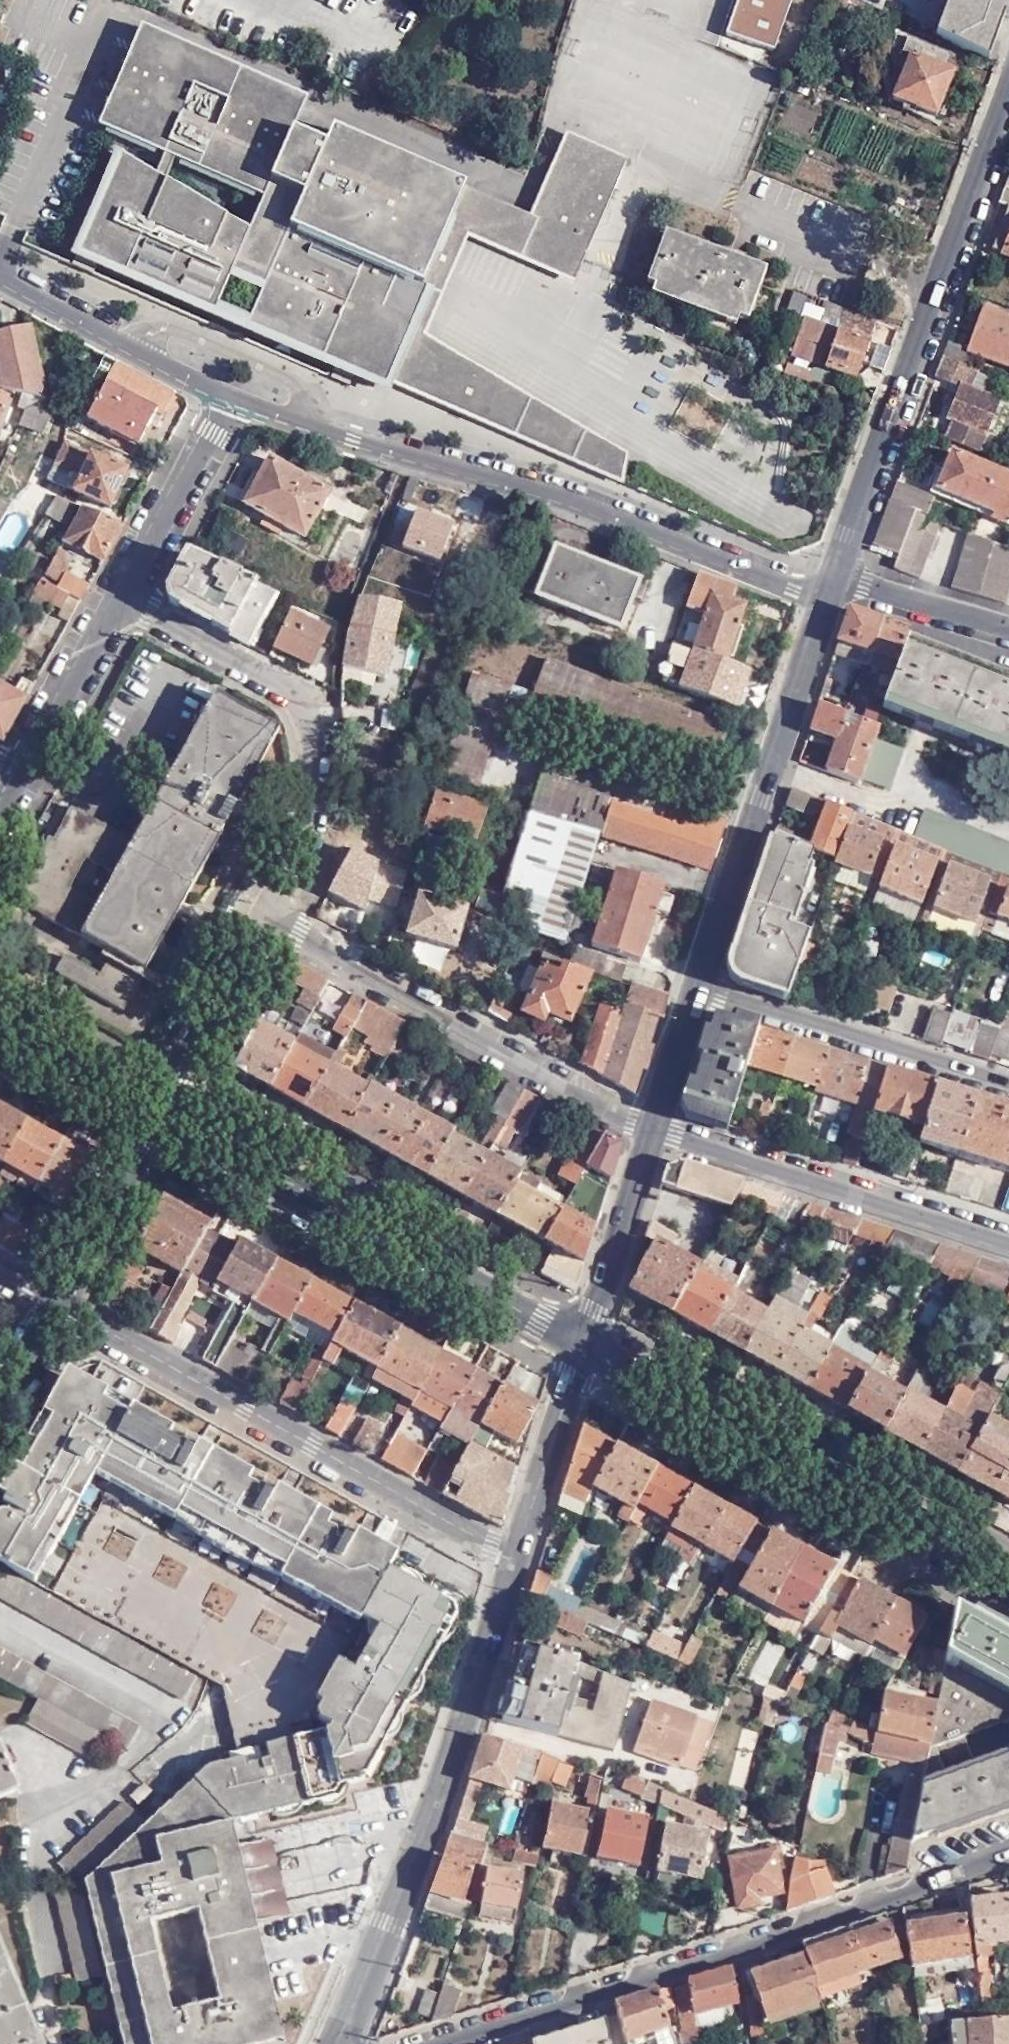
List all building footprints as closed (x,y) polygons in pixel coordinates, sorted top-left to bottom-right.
[(725,34),(775,50),(792,0),(737,0),(725,34)] [(848,10),(851,0),(823,0),(848,10)] [(936,36),(964,50),(965,47),(989,59),(1005,13),(1008,14),(1008,0),(948,0),(936,36)] [(289,230),(421,285),(466,187),(334,130),(327,146),(293,133),(308,97),(143,27),(98,124),(165,154),(175,159),(264,197),(270,181),(304,196),(289,230)] [(951,55),(911,37),(905,53),(910,55),(893,97),(936,116),(954,73),(945,69),(951,55)] [(575,282),(628,159),(567,133),(531,216),(536,217),(518,258),(575,282)] [(421,285),(289,230),(304,196),(270,181),(264,197),(249,230),(166,181),(175,159),(165,154),(156,175),(119,153),(75,255),(77,256),(72,266),(93,275),(98,264),(214,315),(217,308),(231,276),(263,289),(249,322),(246,329),(336,368),(331,378),(350,386),(355,376),(387,391),(432,289),(421,285)] [(518,258),(536,217),(531,216),(466,187),(421,285),(432,289),(391,383),(623,483),(627,454),(425,335),(468,236),(518,258)] [(1004,187),(999,201),(1008,205),(1008,188),(1004,187)] [(993,248),(1008,254),(1008,206),(993,248)] [(666,235),(647,288),(749,323),(767,272),(666,235)] [(856,378),(875,320),(827,303),(822,317),(840,323),(837,330),(824,367),(856,378)] [(942,355),(969,366),(975,351),(1008,364),(1008,317),(983,307),(966,349),(948,342),(942,355)] [(249,322),(217,308),(214,315),(246,329),(249,322)] [(823,366),(824,367),(837,330),(803,318),(791,355),(823,366)] [(22,393),(30,395),(45,399),(31,325),(0,330),(0,387),(22,393)] [(179,393),(106,353),(94,376),(105,381),(87,416),(138,443),(155,411),(166,416),(179,393)] [(935,376),(962,384),(969,366),(942,355),(935,376)] [(784,373),(804,381),(807,372),(814,369),(789,360),(784,373)] [(971,388),(978,370),(969,366),(962,384),(971,388)] [(833,377),(814,369),(807,372),(804,381),(827,389),(829,389),(833,377)] [(990,396),(998,378),(978,370),(971,388),(990,396)] [(971,388),(962,384),(947,417),(953,420),(952,422),(945,438),(981,452),(988,434),(1002,400),(990,396),(971,388)] [(30,395),(22,393),(19,404),(25,407),(30,395)] [(25,407),(19,421),(43,430),(51,409),(49,401),(45,399),(30,395),(25,407)] [(109,508),(127,468),(67,437),(55,462),(48,477),(74,489),(73,492),(92,500),(109,508)] [(937,489),(1008,519),(1008,477),(951,453),(937,489)] [(270,458),(246,500),(267,512),(262,522),(282,532),(287,524),(305,534),(329,491),(270,458)] [(897,482),(889,502),(904,507),(935,520),(942,501),(897,482)] [(54,494),(44,511),(66,522),(77,504),(54,494)] [(875,541),(875,544),(899,554),(896,560),(923,571),(943,523),(935,520),(904,507),(889,502),(875,541)] [(63,539),(104,557),(122,524),(105,516),(81,506),(63,539)] [(343,694),(342,703),(358,703),(358,683),(373,685),(375,674),(386,675),(400,604),(389,601),(413,548),(420,528),(392,516),(358,601),(351,627),(343,665),(343,694)] [(447,541),(420,528),(413,548),(432,556),(436,548),(443,550),(447,541)] [(1008,601),(1008,597),(1008,550),(971,534),(954,583),(1008,601)] [(551,554),(526,543),(505,581),(619,628),(635,590),(619,583),(623,573),(556,545),(551,554)] [(68,551),(59,546),(45,572),(59,580),(69,562),(64,560),(68,551)] [(249,643),(277,591),(190,552),(188,551),(164,596),(249,643)] [(920,577),(923,571),(896,560),(894,567),(920,577)] [(736,584),(699,569),(687,606),(706,613),(694,648),(726,661),(745,606),(731,601),(736,584)] [(640,579),(623,573),(619,583),(635,590),(640,579)] [(65,594),(39,583),(32,596),(60,608),(58,613),(70,619),(81,600),(65,594)] [(1006,603),(1008,601),(954,583),(952,587),(1006,603)] [(836,653),(868,665),(883,620),(856,611),(850,609),(836,653)] [(289,612),(273,644),(314,666),(330,631),(289,612)] [(868,665),(892,674),(908,629),(883,620),(868,665)] [(726,661),(694,648),(676,641),(660,680),(736,708),(749,670),(726,661)] [(904,652),(895,675),(887,697),(1008,743),(1008,690),(904,652)] [(545,658),(532,693),(715,762),(728,728),(545,658)] [(473,673),(440,775),(476,786),(507,685),(473,673)] [(826,682),(821,696),(832,699),(837,686),(826,682)] [(26,698),(0,684),(0,693),(23,706),(26,698)] [(71,803),(19,898),(113,951),(101,972),(69,954),(59,973),(122,1008),(278,726),(215,691),(133,839),(71,803)] [(23,706),(0,693),(0,738),(3,740),(23,706)] [(818,704),(810,729),(838,739),(827,771),(859,782),(862,775),(874,739),(879,725),(877,725),(818,704)] [(379,709),(379,728),(395,729),(396,710),(379,709)] [(903,749),(874,739),(862,775),(890,786),(903,749)] [(524,928),(566,943),(600,832),(601,832),(612,802),(614,802),(619,788),(544,763),(503,883),(499,895),(523,903),(518,919),(524,928)] [(437,786),(425,821),(476,839),(487,804),(437,786)] [(612,802),(601,832),(711,866),(724,823),(619,788),(614,802),(612,802)] [(816,798),(791,788),(784,805),(810,815),(813,805),(816,798)] [(827,802),(816,798),(813,805),(825,809),(827,802)] [(825,809),(811,848),(812,849),(835,858),(852,813),(827,802),(825,809)] [(852,813),(835,858),(834,862),(875,876),(889,837),(892,829),(852,813)] [(791,830),(775,824),(775,825),(772,833),(788,839),(791,830)] [(940,857),(942,848),(914,837),(892,829),(889,837),(940,857)] [(914,837),(942,848),(1002,872),(1008,874),(1008,841),(985,832),(976,854),(917,831),(914,837)] [(805,941),(813,919),(791,911),(812,849),(811,848),(788,839),(772,833),(729,962),(729,964),(730,967),(731,970),(732,973),(733,975),(736,977),(738,979),(740,980),(786,995),(797,964),(805,941)] [(917,901),(932,858),(892,842),(876,886),(917,901)] [(940,857),(934,876),(940,878),(930,906),(973,924),(974,921),(982,925),(987,909),(978,906),(987,880),(996,883),(1002,872),(942,848),(940,857)] [(875,876),(834,862),(828,877),(869,891),(875,876)] [(421,867),(415,886),(432,891),(437,872),(421,867)] [(665,883),(616,869),(613,879),(595,873),(583,914),(600,920),(593,944),(640,960),(656,910),(661,895),(665,883)] [(1006,883),(1008,874),(1002,872),(996,883),(987,909),(1008,918),(1008,884),(1006,883)] [(876,886),(871,901),(912,917),(917,901),(876,886)] [(523,903),(499,895),(481,889),(476,906),(518,919),(523,903)] [(420,893),(407,935),(456,950),(469,909),(420,893)] [(673,898),(661,895),(656,910),(668,913),(673,898)] [(973,924),(930,906),(924,921),(966,939),(973,924)] [(987,909),(982,925),(981,927),(1008,938),(1008,918),(987,909)] [(818,946),(805,941),(797,964),(810,968),(818,946)] [(593,972),(622,981),(628,963),(576,946),(570,965),(593,972)] [(311,968),(293,959),(283,976),(303,987),(318,995),(328,978),(311,968)] [(571,1023),(593,972),(570,965),(564,963),(560,972),(543,964),(541,970),(529,996),(522,1011),(545,1022),(549,1013),(571,1023)] [(529,996),(541,970),(529,966),(520,988),(522,989),(520,992),(529,996)] [(857,1000),(886,1010),(895,987),(865,976),(857,1000)] [(487,1010),(508,1021),(520,992),(522,989),(520,988),(501,979),(487,1010)] [(639,1095),(670,995),(631,984),(622,1013),(603,1074),(639,1095)] [(311,1008),(318,995),(303,987),(296,1000),(311,1008)] [(364,998),(359,995),(353,1006),(346,1002),(333,1026),(345,1032),(350,1023),(352,1020),(353,1019),(364,998)] [(404,1020),(364,998),(353,1019),(393,1041),(404,1020)] [(603,1074),(622,1013),(602,1006),(583,1063),(603,1074)] [(922,1039),(940,1045),(950,1014),(950,1013),(933,1007),(922,1039)] [(981,1019),(952,1009),(950,1013),(950,1014),(940,1045),(969,1054),(981,1019)] [(1000,1025),(1008,1028),(1008,1012),(1005,1011),(1000,1025)] [(713,1014),(686,1104),(689,1111),(727,1123),(746,1063),(756,1028),(713,1014)] [(387,1052),(393,1041),(353,1019),(352,1020),(350,1023),(369,1034),(365,1040),(387,1052)] [(988,1060),(991,1052),(1000,1025),(981,1019),(969,1054),(988,1060)] [(293,1040),(257,1021),(233,1065),(268,1084),(291,1044),(293,1040)] [(991,1052),(1008,1058),(1008,1028),(1000,1025),(991,1052)] [(792,1039),(756,1028),(746,1063),(782,1075),(792,1039)] [(334,1052),(297,1031),(293,1040),(291,1044),(327,1064),(334,1052)] [(782,1075),(816,1086),(827,1050),(792,1039),(782,1075)] [(327,1064),(291,1044),(268,1084),(304,1105),(327,1064)] [(816,1086),(815,1090),(854,1103),(867,1063),(827,1050),(816,1086)] [(854,1103),(872,1109),(884,1068),(867,1063),(854,1103)] [(327,1064),(304,1105),(344,1127),(368,1086),(327,1064)] [(884,1068),(872,1109),(924,1127),(937,1085),(884,1068)] [(525,1087),(508,1078),(489,1109),(496,1113),(477,1145),(451,1131),(427,1174),(463,1194),(488,1151),(495,1139),(525,1087)] [(489,1087),(479,1081),(474,1090),(484,1096),(489,1087)] [(453,1129),(370,1082),(368,1086),(344,1127),(427,1174),(451,1131),(453,1129)] [(937,1085),(924,1127),(920,1141),(957,1154),(976,1097),(937,1085)] [(539,1095),(525,1087),(495,1139),(504,1144),(514,1127),(518,1130),(539,1095)] [(976,1097),(957,1154),(1008,1170),(1008,1107),(976,1097)] [(764,1134),(767,1124),(771,1113),(774,1104),(763,1102),(754,1131),(764,1134)] [(864,1136),(872,1109),(854,1103),(845,1130),(851,1132),(864,1136)] [(0,1104),(0,1159),(2,1160),(26,1119),(0,1104)] [(26,1119),(2,1160),(18,1169),(12,1180),(22,1186),(18,1194),(11,1191),(1,1209),(15,1216),(37,1179),(60,1138),(26,1119)] [(606,1132),(588,1123),(560,1173),(577,1182),(606,1132)] [(623,1142),(606,1132),(577,1182),(572,1190),(591,1201),(601,1206),(623,1142)] [(855,1164),(864,1136),(851,1132),(842,1159),(855,1164)] [(92,1155),(60,1138),(37,1179),(54,1189),(69,1197),(92,1155)] [(522,1170),(488,1151),(463,1194),(497,1213),(521,1172),(522,1170)] [(659,1184),(732,1208),(739,1196),(745,1181),(675,1159),(665,1164),(659,1184)] [(534,1192),(541,1183),(521,1172),(497,1213),(544,1239),(568,1198),(562,1195),(556,1205),(534,1192)] [(785,1195),(745,1181),(739,1196),(763,1205),(756,1218),(769,1225),(773,1218),(785,1195)] [(562,1195),(541,1183),(534,1192),(556,1205),(562,1195)] [(62,1208),(69,1197),(54,1189),(48,1200),(62,1208)] [(568,1198),(544,1239),(583,1261),(601,1206),(591,1201),(572,1190),(568,1198)] [(208,1222),(161,1195),(133,1245),(180,1270),(181,1271),(192,1252),(200,1237),(208,1222)] [(814,1229),(826,1208),(785,1195),(773,1218),(795,1229),(798,1226),(813,1232),(814,1229)] [(861,1218),(826,1208),(814,1229),(831,1235),(831,1240),(847,1245),(861,1218)] [(0,1216),(0,1242),(11,1222),(0,1216)] [(847,1245),(880,1257),(895,1229),(861,1218),(847,1245)] [(629,1288),(674,1313),(697,1272),(701,1264),(670,1248),(677,1235),(648,1219),(643,1236),(654,1241),(629,1288)] [(11,1252),(25,1228),(12,1221),(11,1222),(0,1242),(0,1246),(11,1252)] [(939,1243),(895,1229),(880,1257),(924,1271),(928,1265),(939,1243)] [(251,1299),(275,1259),(227,1232),(200,1280),(213,1287),(212,1290),(232,1302),(200,1358),(215,1365),(227,1343),(245,1311),(251,1299)] [(200,1237),(192,1252),(205,1259),(213,1245),(200,1237)] [(980,1256),(939,1243),(928,1265),(945,1275),(946,1281),(962,1289),(966,1281),(980,1256)] [(148,1328),(170,1341),(178,1327),(174,1325),(196,1283),(192,1281),(205,1259),(192,1252),(181,1271),(180,1270),(169,1290),(152,1319),(148,1328)] [(543,1273),(570,1288),(581,1269),(554,1254),(543,1273)] [(980,1256),(966,1281),(988,1293),(1004,1301),(1005,1299),(1008,1293),(1008,1266),(980,1256)] [(309,1278),(275,1259),(251,1299),(278,1315),(272,1326),(259,1350),(246,1342),(242,1350),(227,1343),(215,1365),(250,1386),(284,1323),(290,1314),(309,1278)] [(739,1279),(703,1260),(701,1264),(697,1272),(732,1291),(739,1279)] [(746,1353),(769,1311),(741,1297),(758,1265),(750,1260),(739,1279),(732,1291),(709,1332),(746,1353)] [(674,1313),(709,1332),(732,1291),(697,1272),(674,1313)] [(353,1302),(309,1278),(290,1314),(333,1338),(353,1302)] [(152,1319),(169,1290),(159,1286),(143,1314),(152,1319)] [(998,1312),(1004,1301),(988,1293),(983,1303),(998,1312)] [(746,1353),(778,1370),(800,1330),(806,1319),(807,1316),(777,1297),(769,1311),(746,1353)] [(245,1311),(272,1326),(278,1315),(251,1299),(245,1311)] [(826,1305),(817,1299),(807,1316),(806,1319),(815,1324),(826,1305)] [(397,1327),(353,1302),(333,1338),(328,1347),(321,1358),(331,1364),(340,1348),(374,1368),(397,1327)] [(328,1347),(333,1338),(290,1314),(284,1323),(319,1344),(328,1347)] [(815,1324),(810,1335),(830,1347),(837,1335),(815,1324)] [(808,1387),(848,1408),(870,1369),(843,1354),(840,1352),(852,1331),(842,1326),(837,1335),(830,1347),(808,1387)] [(438,1350),(397,1327),(374,1368),(369,1377),(402,1396),(410,1401),(417,1389),(438,1350)] [(778,1370),(808,1387),(830,1347),(810,1335),(800,1330),(778,1370)] [(850,1342),(843,1354),(870,1369),(877,1357),(850,1342)] [(321,1358),(328,1347),(319,1344),(297,1382),(305,1386),(321,1358)] [(470,1368),(438,1350),(417,1389),(446,1405),(449,1407),(470,1368)] [(1008,1378),(1008,1362),(1008,1361),(1003,1363),(994,1379),(995,1385),(1002,1389),(1004,1387),(1008,1378)] [(34,1579),(92,1472),(186,1523),(266,1568),(357,1618),(394,1553),(395,1551),(355,1529),(350,1537),(325,1523),(330,1514),(275,1484),(270,1493),(246,1479),(251,1471),(196,1440),(192,1449),(167,1435),(172,1427),(131,1404),(127,1412),(104,1400),(108,1391),(67,1368),(42,1411),(50,1416),(21,1467),(13,1463),(0,1486),(0,1492),(6,1495),(0,1506),(0,1561),(34,1579)] [(440,1453),(422,1482),(439,1492),(501,1385),(470,1368),(449,1407),(459,1411),(447,1435),(455,1439),(445,1456),(440,1453)] [(884,1429),(907,1389),(870,1369),(848,1408),(884,1429)] [(927,1373),(919,1369),(914,1377),(922,1382),(927,1373)] [(987,1417),(1000,1393),(964,1374),(950,1397),(943,1409),(920,1450),(958,1470),(987,1417)] [(950,1397),(922,1382),(914,1377),(907,1389),(943,1409),(950,1397)] [(294,1381),(290,1378),(277,1401),(281,1403),(292,1409),(305,1386),(297,1382),(294,1381)] [(536,1405),(501,1385),(439,1492),(498,1525),(534,1412),(535,1408),(536,1405)] [(417,1389),(410,1401),(408,1405),(438,1421),(446,1405),(417,1389)] [(884,1429),(920,1450),(943,1409),(907,1389),(884,1429)] [(131,1404),(108,1391),(104,1400),(127,1412),(131,1404)] [(410,1401),(402,1396),(395,1410),(403,1414),(408,1405),(410,1401)] [(322,1427),(336,1435),(351,1408),(337,1400),(322,1427)] [(438,1421),(434,1428),(447,1435),(459,1411),(449,1407),(446,1405),(438,1421)] [(42,1411),(13,1463),(21,1467),(50,1416),(42,1411)] [(349,1442),(363,1449),(378,1424),(364,1417),(349,1442)] [(987,1417),(958,1470),(997,1491),(1008,1469),(1008,1429),(987,1417)] [(559,1492),(583,1500),(591,1484),(614,1443),(581,1424),(559,1492)] [(196,1440),(172,1427),(167,1435),(192,1449),(196,1440)] [(422,1447),(393,1431),(378,1458),(408,1475),(412,1465),(423,1448),(422,1447)] [(614,1443),(591,1484),(621,1501),(615,1514),(625,1519),(626,1518),(649,1477),(655,1466),(614,1443)] [(649,1477),(626,1518),(634,1523),(637,1519),(644,1506),(671,1521),(691,1485),(655,1466),(649,1477)] [(997,1491),(1008,1498),(1008,1469),(997,1491)] [(275,1484),(251,1471),(246,1479),(270,1493),(275,1484)] [(309,1707),(357,1618),(266,1568),(257,1565),(227,1552),(194,1531),(186,1523),(92,1472),(34,1579),(102,1616),(104,1616),(206,1672),(222,1680),(239,1746),(292,1734),(292,1725),(311,1721),(309,1707)] [(672,1554),(689,1563),(695,1553),(701,1543),(723,1504),(691,1485),(671,1521),(664,1534),(662,1537),(677,1545),(672,1554)] [(583,1500),(559,1492),(555,1502),(578,1512),(583,1500)] [(701,1543),(732,1560),(753,1521),(723,1504),(701,1543)] [(671,1521),(644,1506),(637,1519),(664,1534),(671,1521)] [(355,1529),(330,1514),(325,1523),(350,1537),(355,1529)] [(801,1548),(753,1521),(732,1560),(726,1571),(714,1591),(721,1594),(741,1560),(748,1564),(736,1586),(769,1605),(782,1583),(801,1548)] [(732,1560),(701,1543),(695,1553),(726,1571),(732,1560)] [(847,1573),(801,1548),(782,1583),(769,1605),(799,1622),(798,1623),(814,1632),(815,1630),(847,1573)] [(220,1758),(205,1762),(191,1776),(148,1817),(84,1877),(122,2043),(272,2043),(227,1847),(237,1845),(232,1820),(231,1819),(240,1806),(272,1798),(275,1809),(338,1794),(335,1784),(361,1778),(465,1593),(394,1553),(390,1560),(357,1618),(309,1707),(311,1721),(292,1725),(292,1734),(239,1746),(220,1750),(220,1758)] [(183,1696),(197,1673),(0,1564),(0,1594),(183,1696)] [(548,1576),(533,1571),(526,1594),(537,1599),(541,1589),(542,1588),(548,1576)] [(869,1637),(891,1598),(847,1573),(815,1630),(826,1636),(833,1623),(867,1641),(869,1637)] [(572,1614),(577,1605),(541,1589),(537,1599),(572,1614)] [(537,1599),(526,1594),(521,1609),(588,1636),(593,1623),(572,1614),(537,1599)] [(869,1637),(902,1655),(923,1615),(891,1598),(869,1637)] [(951,1604),(943,1649),(939,1678),(937,1691),(935,1702),(912,1841),(1008,1806),(1008,1755),(968,1770),(954,1734),(1008,1716),(1008,1636),(951,1604)] [(614,1622),(577,1605),(572,1614),(593,1623),(609,1630),(614,1622)] [(614,1622),(609,1630),(643,1645),(648,1635),(615,1621),(614,1622)] [(859,1655),(867,1641),(833,1623),(826,1636),(859,1655)] [(539,1637),(515,1628),(511,1642),(521,1645),(534,1650),(539,1637)] [(814,1632),(805,1648),(815,1654),(826,1636),(815,1630),(814,1632)] [(648,1635),(643,1645),(676,1659),(681,1649),(648,1635)] [(681,1649),(676,1659),(684,1663),(697,1639),(689,1635),(681,1649)] [(762,1641),(757,1671),(774,1674),(780,1644),(762,1641)] [(37,1694),(22,1718),(91,1757),(106,1733),(126,1745),(139,1723),(0,1645),(0,1674),(37,1694)] [(567,1663),(568,1661),(534,1650),(521,1645),(500,1719),(542,1733),(600,1752),(603,1745),(622,1685),(567,1663)] [(939,1678),(943,1649),(932,1646),(927,1675),(930,1676),(939,1678)] [(800,1677),(792,1672),(780,1691),(775,1700),(772,1713),(781,1717),(800,1677)] [(937,1691),(939,1678),(930,1676),(928,1689),(937,1691)] [(758,1692),(775,1700),(780,1691),(764,1682),(758,1692)] [(895,1822),(885,1877),(907,1869),(912,1841),(935,1702),(881,1691),(878,1698),(872,1730),(871,1741),(869,1750),(915,1759),(912,1775),(910,1776),(908,1776),(900,1822),(895,1822)] [(646,1697),(630,1742),(675,1757),(673,1764),(691,1772),(705,1730),(688,1722),(691,1714),(646,1697)] [(872,1730),(828,1711),(822,1721),(836,1727),(843,1730),(871,1741),(872,1730)] [(705,1730),(708,1721),(691,1714),(688,1722),(705,1730)] [(822,1721),(817,1755),(830,1757),(833,1741),(836,1727),(822,1721)] [(843,1730),(836,1727),(833,1741),(840,1742),(843,1730)] [(526,1750),(481,1733),(467,1775),(480,1779),(508,1787),(519,1753),(525,1755),(526,1750)] [(675,1757),(630,1742),(628,1749),(673,1764),(675,1757)] [(13,1786),(0,1751),(0,1791),(13,1786)] [(569,1765),(537,1754),(530,1779),(552,1780),(562,1783),(569,1765)] [(828,1774),(830,1757),(817,1755),(814,1771),(828,1774)] [(644,1780),(625,1773),(615,1796),(627,1800),(634,1803),(644,1780)] [(480,1779),(467,1775),(462,1790),(475,1794),(480,1779)] [(548,1802),(541,1845),(584,1853),(592,1809),(590,1809),(595,1779),(587,1777),(583,1796),(587,1797),(584,1809),(548,1802)] [(136,1785),(130,1791),(137,1798),(151,1785),(145,1779),(137,1785),(136,1785)] [(725,1814),(686,1798),(659,1786),(656,1803),(683,1814),(703,1821),(721,1829),(725,1814)] [(475,1794),(462,1790),(449,1829),(477,1839),(482,1823),(467,1818),(475,1794)] [(123,1797),(56,1861),(74,1880),(142,1817),(123,1797)] [(231,1819),(232,1820),(275,1809),(272,1798),(240,1806),(231,1819)] [(646,1819),(624,1814),(605,1810),(596,1856),(616,1860),(638,1865),(646,1819)] [(664,1825),(651,1889),(673,1894),(678,1874),(699,1878),(708,1834),(700,1832),(703,1821),(683,1814),(678,1828),(664,1825)] [(468,1897),(478,1866),(486,1842),(477,1839),(449,1829),(429,1889),(467,1901),(468,1897)] [(271,1838),(237,1845),(254,1922),(288,1914),(271,1838)] [(237,1845),(227,1847),(272,2043),(281,2043),(280,2041),(254,1922),(237,1845)] [(511,1857),(534,1862),(536,1853),(513,1848),(511,1857)] [(723,1886),(718,1909),(758,1902),(759,1897),(783,1893),(778,1853),(734,1858),(737,1883),(723,1886)] [(520,1875),(478,1866),(468,1897),(479,1900),(479,1902),(515,1910),(520,1875)] [(791,1898),(788,1912),(836,1894),(827,1868),(794,1879),(791,1898)] [(79,1883),(53,1890),(74,1979),(101,1972),(79,1883)] [(462,1916),(467,1901),(429,1889),(424,1904),(462,1916)] [(996,2006),(992,1972),(995,1972),(993,1944),(1008,1942),(1008,1896),(972,1901),(979,1958),(984,2008),(996,2006)] [(515,1910),(479,1902),(477,1916),(512,1922),(515,1910)] [(803,1942),(802,1942),(807,1955),(821,1996),(830,1993),(826,1983),(902,1957),(887,1913),(803,1942)] [(967,1917),(907,1925),(914,1968),(972,1958),(967,1917)] [(0,1955),(0,2043),(36,2043),(0,1955)] [(767,2019),(818,2001),(802,1957),(753,1974),(761,1998),(755,2000),(753,1995),(746,1998),(753,2035),(771,2028),(767,2019)] [(972,1958),(914,1968),(916,1978),(973,1969),(972,1958)] [(674,1990),(676,2003),(685,2043),(701,2043),(699,2036),(695,2020),(734,2007),(739,2006),(733,1966),(687,1980),(689,1986),(674,1990)] [(429,2021),(451,2014),(459,1989),(452,1987),(454,1981),(443,1978),(438,1992),(431,2015),(429,2021)] [(431,2015),(438,1992),(426,1987),(417,2011),(431,2015)] [(628,2042),(673,2027),(661,1989),(640,1995),(616,2002),(628,2042)] [(739,2023),(734,2007),(695,2020),(699,2036),(739,2023)] [(921,2015),(923,2025),(947,2019),(944,2008),(921,2015)] [(954,2021),(955,2043),(1008,2043),(1008,2017),(954,2021)] [(947,2019),(923,2025),(925,2041),(950,2033),(947,2019)] [(532,2041),(533,2043),(611,2043),(606,2022),(577,2030),(574,2022),(557,2026),(559,2035),(532,2041)] [(673,2027),(628,2042),(628,2043),(652,2043),(675,2037),(673,2027)]
